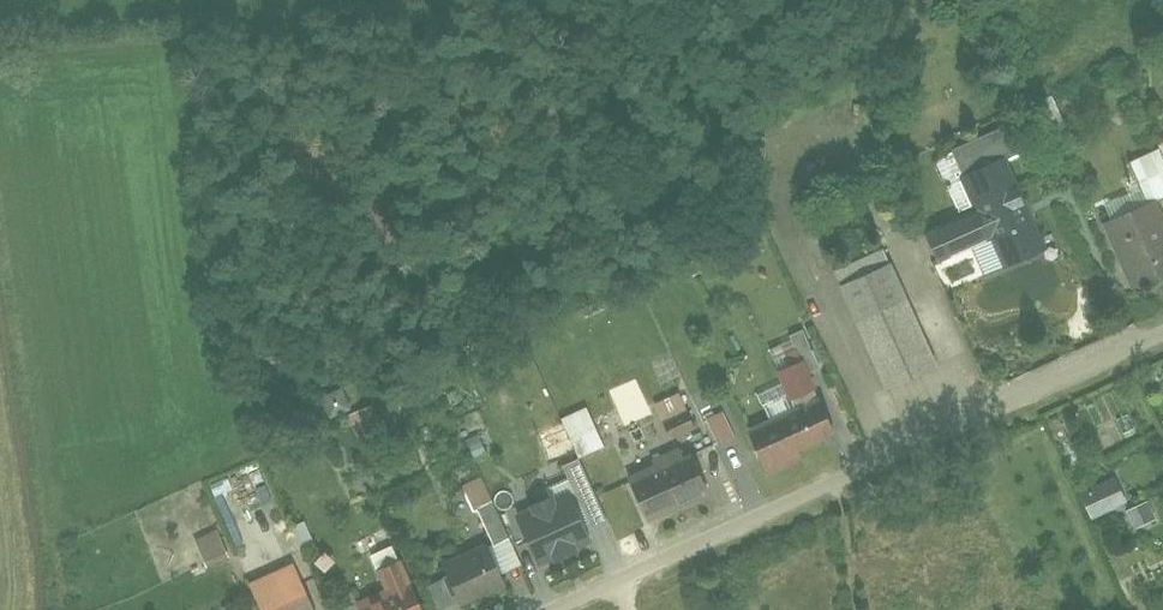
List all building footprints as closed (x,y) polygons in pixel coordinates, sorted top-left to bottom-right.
[(973,207),(925,228),(940,263),(989,241),(1001,269),(1050,247),(1010,154),(960,177),(973,207)] [(1132,292),(1162,278),(1162,217),(1155,199),(1100,225),(1132,292)] [(830,273),(883,388),(937,365),(883,249),(830,273)] [(808,373),(821,367),(802,328),(783,337),(789,349),(795,346),(808,373)] [(788,401),(790,399),(795,410),(747,433),(763,466),(833,433),(812,389),(815,388),(795,348),(783,354),(789,366),(774,373),(788,401)] [(340,388),(320,398),(330,420),(351,410),(340,388)] [(672,441),(696,430),(678,392),(654,403),(672,441)] [(372,403),(346,416),(354,432),(380,420),(372,403)] [(578,458),(604,445),(586,408),(560,420),(578,458)] [(717,446),(735,438),(722,411),(705,419),(717,446)] [(424,443),(433,439),(426,426),(418,430),(424,443)] [(473,459),(486,453),(477,434),(464,440),(473,459)] [(688,453),(628,483),(644,514),(704,484),(688,453)] [(591,532),(609,524),(579,460),(561,468),(591,532)] [(1114,477),(1079,494),(1091,520),(1126,503),(1114,477)] [(512,514),(536,565),(590,540),(566,489),(512,514)] [(1147,502),(1126,511),(1134,528),(1155,519),(1147,502)] [(492,545),(506,538),(489,503),(474,510),(492,545)] [(269,511),(279,534),(291,529),(280,505),(269,511)] [(285,560),(315,547),(305,523),(291,529),(279,534),(275,537),(285,560)] [(206,566),(230,557),(219,529),(195,538),(206,566)] [(492,545),(487,547),(501,575),(520,566),(506,538),(492,545)] [(485,543),(441,565),(462,607),(506,585),(501,575),(487,547),(485,543)] [(390,546),(367,557),(382,589),(354,602),(357,609),(420,609),(390,546)] [(256,602),(260,609),(314,609),(300,581),(256,602)]
